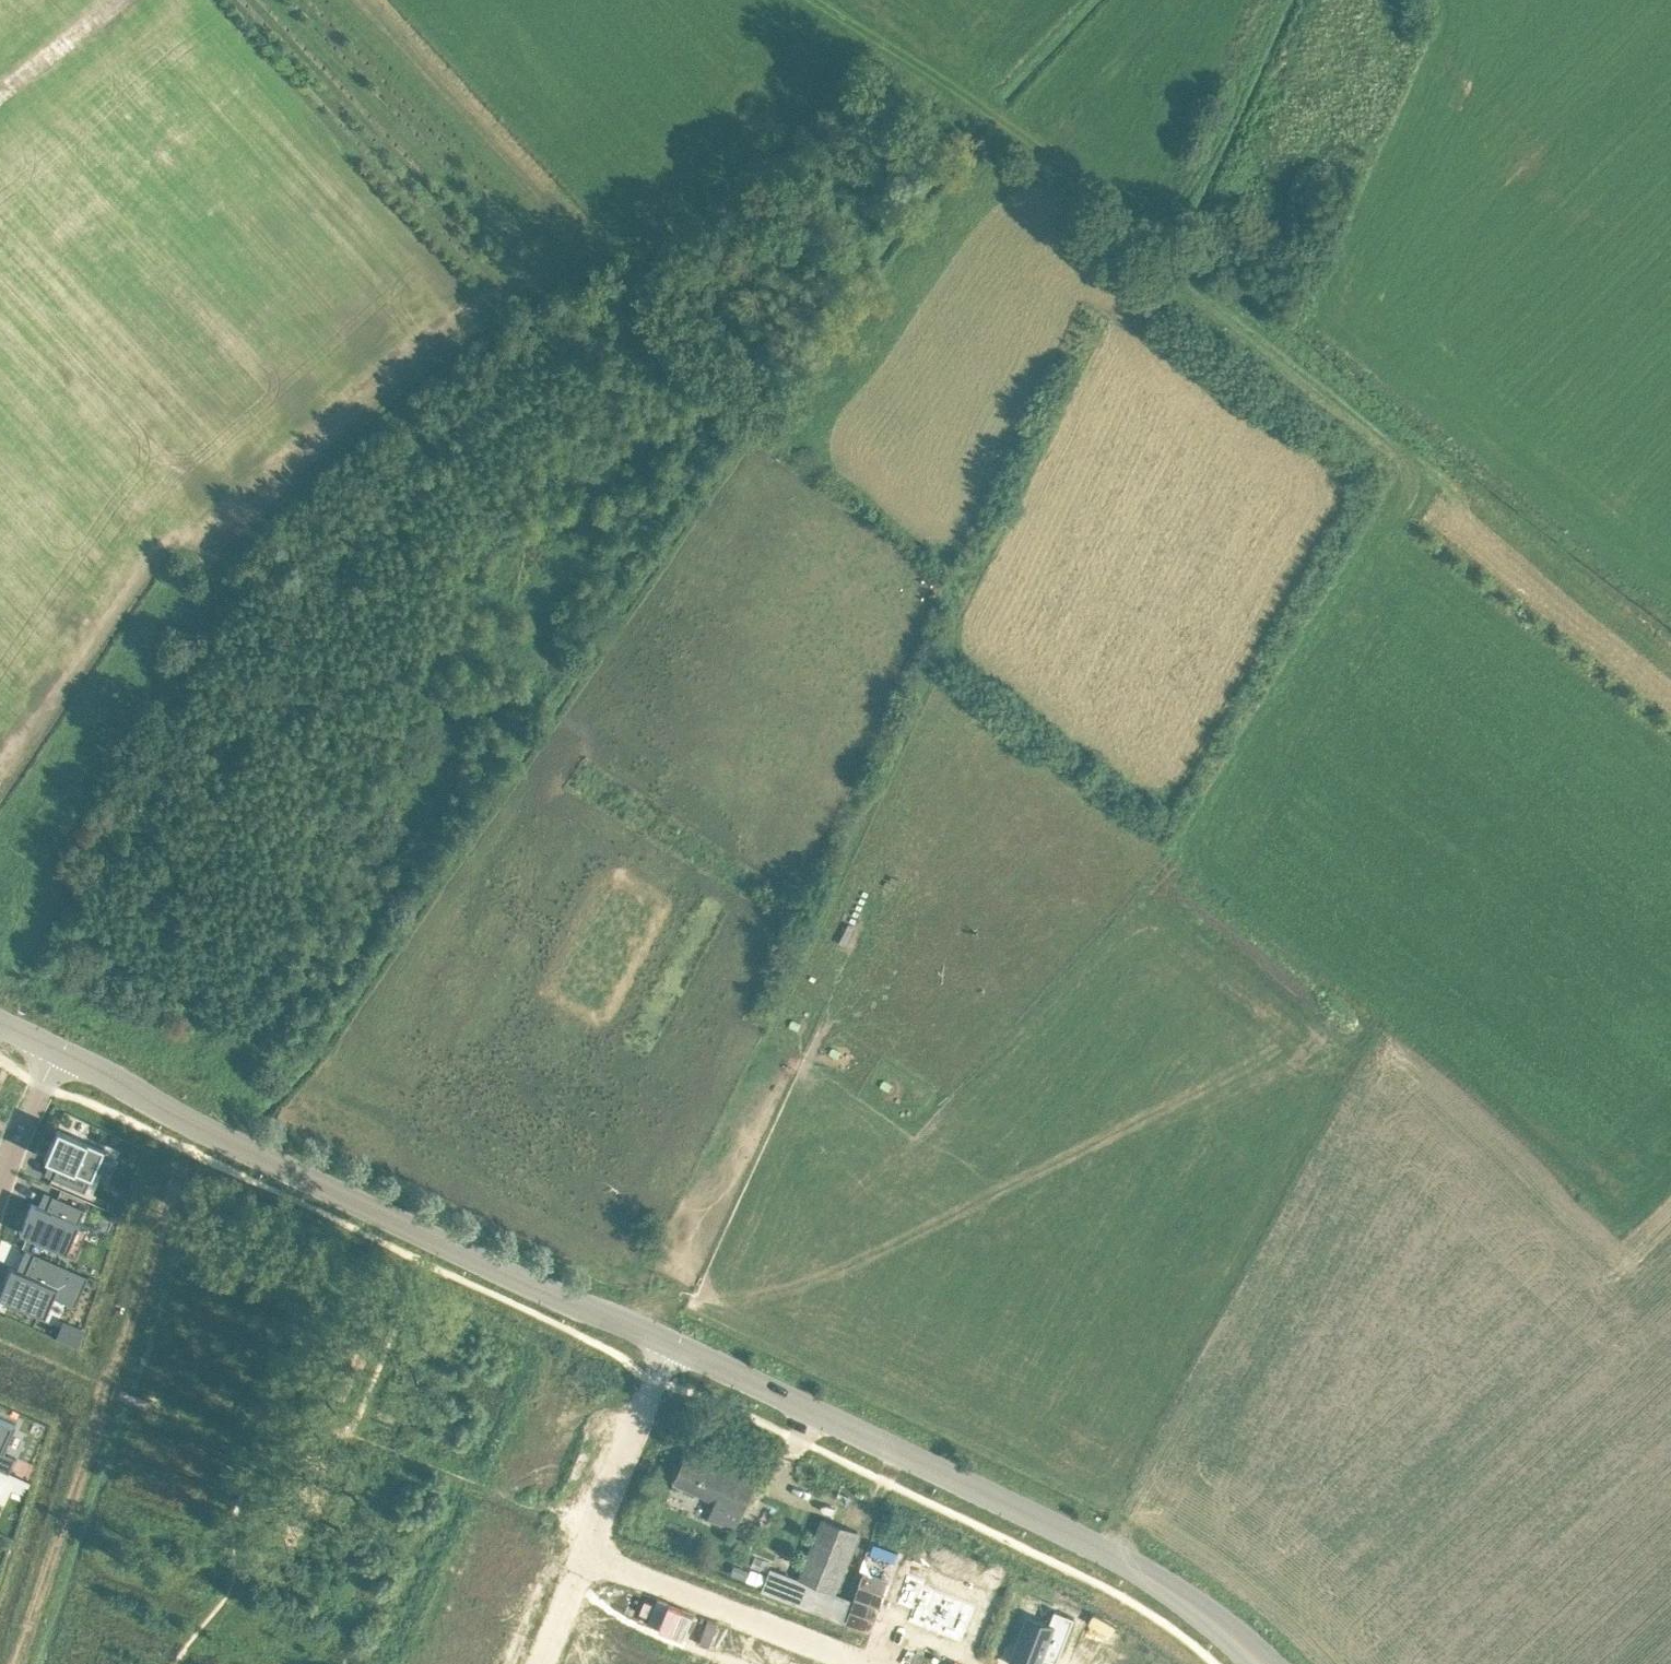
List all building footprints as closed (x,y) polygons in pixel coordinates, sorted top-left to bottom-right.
[(56,1127),(43,1157),(49,1160),(58,1163),(52,1177),(84,1191),(102,1147),(56,1127)] [(31,1202),(18,1231),(74,1255),(87,1226),(78,1222),(84,1208),(52,1194),(46,1208),(37,1204),(31,1202)] [(0,1288),(0,1296),(44,1315),(52,1295),(74,1305),(87,1275),(33,1251),(24,1271),(16,1268),(10,1265),(0,1288)] [(7,1472),(14,1456),(3,1451),(15,1424),(0,1417),(0,1468),(7,1472)] [(736,1529),(756,1482),(687,1452),(674,1482),(717,1500),(709,1517),(736,1529)] [(845,1576),(855,1556),(816,1537),(806,1557),(845,1576)] [(907,1572),(896,1606),(897,1606),(899,1602),(913,1607),(911,1611),(908,1620),(929,1628),(928,1630),(929,1631),(930,1628),(938,1631),(937,1634),(939,1635),(940,1632),(961,1640),(975,1604),(923,1584),(925,1579),(907,1572)] [(759,1622),(787,1626),(793,1582),(765,1578),(759,1622)] [(809,1581),(800,1603),(843,1620),(851,1597),(834,1591),(809,1581)] [(1010,1662),(1015,1663),(1039,1663),(1042,1655),(1057,1661),(1075,1617),(1055,1609),(1050,1623),(1029,1615),(1010,1662)] [(1105,1623),(1099,1634),(1120,1645),(1126,1634),(1105,1623)] [(1084,1663),(1146,1663),(1107,1649),(1108,1644),(1094,1639),(1084,1663)] [(589,1663),(615,1663),(591,1654),(590,1658),(591,1658),(589,1663)]
